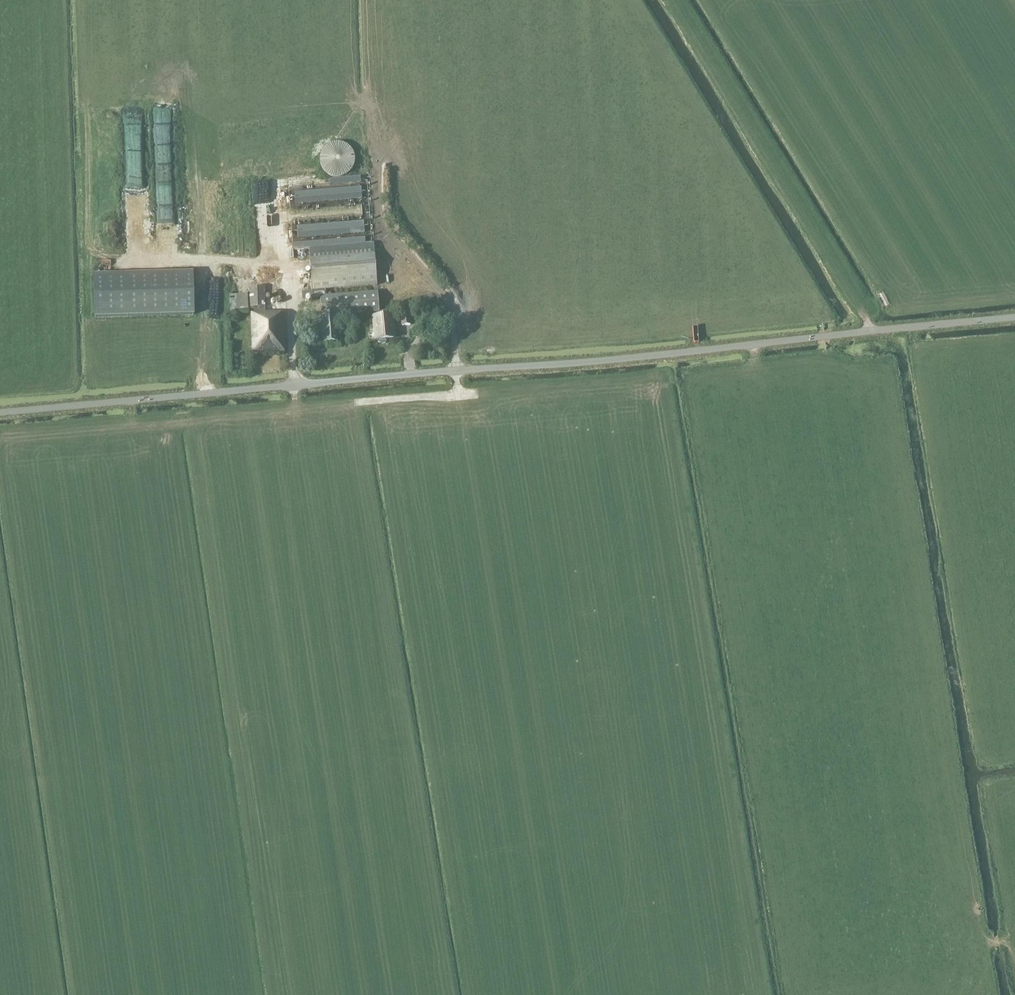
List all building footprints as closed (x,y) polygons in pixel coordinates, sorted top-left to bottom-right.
[(354,163),(354,159),(354,155),(353,152),(351,149),(349,147),(347,145),(344,143),(341,142),(338,141),(335,141),(330,142),(327,144),(324,146),(322,149),(320,152),(319,155),(318,159),(319,162),(320,166),(321,168),(323,171),(325,173),(328,175),(331,176),(334,177),(338,177),(342,176),(345,175),(348,173),(350,170),(352,167),(354,163)] [(273,233),(264,231),(262,241),(271,243),(273,233)] [(326,297),(326,290),(377,286),(373,243),(309,248),(313,298),(326,297)] [(185,277),(85,281),(87,321),(187,317),(185,277)] [(249,288),(250,295),(250,306),(250,313),(271,312),(270,301),(265,301),(264,288),(249,288)] [(320,297),(321,317),(337,316),(376,313),(379,312),(378,292),(326,297),(320,297)] [(250,306),(250,295),(228,296),(229,314),(250,313),(250,306)] [(402,326),(411,325),(409,311),(400,312),(402,326)] [(250,313),(252,354),(285,353),(283,313),(271,313),(271,312),(250,313)] [(387,316),(376,317),(375,317),(376,331),(375,332),(375,341),(377,341),(378,343),(380,344),(385,344),(387,342),(387,340),(394,339),(392,315),(387,316)] [(337,316),(321,317),(323,342),(338,341),(337,316)]
